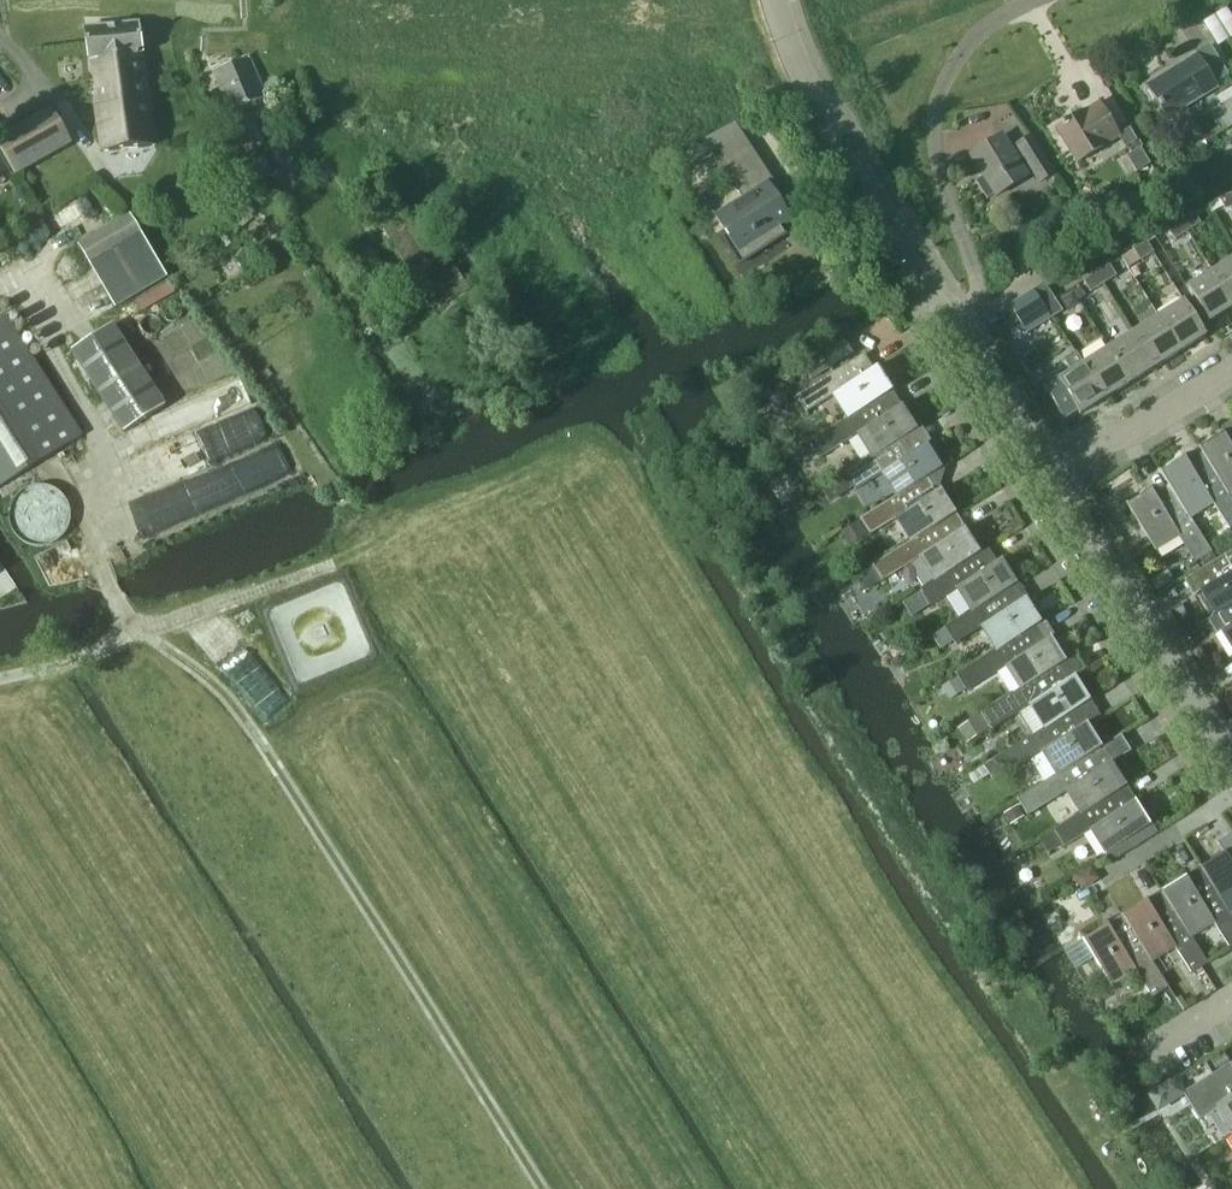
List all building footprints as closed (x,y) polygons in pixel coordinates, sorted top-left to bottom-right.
[(102,151),(155,144),(147,81),(138,26),(87,32),(102,151)] [(1213,85),(1227,77),(1208,46),(1192,55),(1194,58),(1146,87),(1166,120),(1216,89),(1213,85)] [(249,105),(266,98),(250,58),(213,73),(230,112),(234,110),(236,115),(251,109),(249,105)] [(1076,163),(1118,138),(1097,104),(1055,129),(1076,163)] [(72,144),(52,109),(0,138),(0,148),(16,176),(72,144)] [(265,145),(255,123),(236,132),(246,153),(265,145)] [(969,155),(982,177),(975,181),(986,198),(993,194),(994,196),(1027,176),(1001,135),(969,155)] [(1055,175),(1030,136),(1014,146),(1038,185),(1055,175)] [(702,142),(669,161),(672,167),(707,149),(702,142)] [(1140,150),(1128,158),(1136,172),(1149,164),(1140,150)] [(742,199),(715,217),(727,236),(718,242),(737,270),(785,239),(777,227),(790,219),(767,184),(771,181),(753,152),(724,171),(742,199)] [(1231,208),(1231,193),(1220,197),(1224,210),(1231,208)] [(38,220),(30,206),(16,214),(24,228),(38,220)] [(1195,215),(1181,223),(1188,234),(1201,226),(1195,215)] [(116,306),(166,277),(129,216),(80,245),(116,306)] [(408,268),(429,255),(405,217),(384,230),(408,268)] [(1181,223),(1168,231),(1175,242),(1188,234),(1181,223)] [(1153,253),(1146,241),(1133,249),(1140,261),(1153,253)] [(1231,306),(1231,260),(1212,273),(1231,306)] [(467,287),(456,269),(420,290),(431,308),(467,287)] [(1111,269),(1098,277),(1104,288),(1118,280),(1111,269)] [(1231,308),(1231,306),(1212,273),(1186,289),(1208,323),(1231,308)] [(1098,277),(1085,285),(1092,296),(1104,288),(1098,277)] [(1043,284),(1033,290),(1051,318),(1061,312),(1043,284)] [(1080,288),(1073,292),(1079,301),(1086,297),(1080,288)] [(1033,290),(1008,306),(1026,334),(1051,318),(1033,290)] [(1183,302),(1157,318),(1179,352),(1204,336),(1183,302)] [(81,435),(5,316),(0,319),(0,488),(81,435)] [(1157,318),(1133,333),(1154,367),(1179,352),(1157,318)] [(114,326),(72,353),(124,433),(166,406),(114,326)] [(1133,333),(1108,348),(1129,382),(1154,367),(1133,333)] [(1108,348),(1083,364),(1104,398),(1129,382),(1108,348)] [(851,416),(887,394),(896,389),(881,365),(873,370),(863,355),(797,396),(806,412),(837,393),(851,416)] [(1104,398),(1083,364),(1058,379),(1055,373),(1040,382),(1051,400),(1065,392),(1078,414),(1104,398)] [(905,436),(917,429),(920,427),(906,403),(897,409),(887,394),(851,416),(809,443),(814,452),(816,455),(818,459),(861,432),(876,455),(905,436)] [(760,407),(765,416),(775,410),(770,401),(760,407)] [(885,471),(899,494),(932,474),(942,468),(945,466),(929,441),(915,451),(905,436),(876,455),(845,474),(855,489),(885,471)] [(1201,455),(1213,474),(1214,473),(1224,491),(1225,491),(1231,487),(1231,452),(1225,440),(1201,455)] [(802,463),(816,455),(814,452),(809,443),(795,451),(802,463)] [(1213,474),(1199,483),(1187,464),(1161,479),(1178,507),(1179,506),(1185,515),(1186,515),(1208,501),(1227,532),(1231,529),(1231,503),(1225,491),(1224,491),(1214,473),(1213,474)] [(899,494),(859,519),(860,520),(870,535),(900,517),(914,539),(950,517),(956,513),(960,511),(945,487),(941,489),(932,474),(899,494)] [(1179,506),(1178,507),(1164,515),(1152,496),(1127,511),(1150,548),(1174,533),(1194,565),(1200,561),(1210,555),(1186,515),(1185,515),(1179,506)] [(938,578),(963,562),(984,550),(969,526),(960,532),(950,517),(914,539),(872,566),(881,580),(882,582),(924,556),(938,578)] [(850,547),(870,535),(860,520),(841,531),(840,532),(850,547)] [(1215,562),(1214,563),(1205,569),(1191,577),(1215,617),(1231,607),(1231,552),(1215,562)] [(1210,555),(1200,561),(1205,569),(1214,563),(1215,562),(1210,555)] [(963,562),(938,578),(920,589),(930,605),(961,586),(975,609),(987,601),(1020,582),(1006,559),(974,578),(963,562)] [(864,591),(881,580),(872,566),(856,576),(855,577),(864,591)] [(918,592),(900,603),(909,617),(927,606),(918,592)] [(1000,649),(1039,624),(1045,621),(1030,597),(998,617),(987,601),(944,628),(952,640),(953,642),(954,645),(985,626),(1000,649)] [(1215,617),(1224,632),(1223,633),(1231,648),(1231,607),(1215,617)] [(1010,665),(1024,688),(1063,663),(1069,660),(1054,636),(1049,639),(1039,624),(1000,649),(957,676),(967,692),(1010,665)] [(944,628),(932,636),(939,648),(940,649),(953,642),(952,640),(944,628)] [(1034,704),(1048,727),(1094,699),(1079,675),(1073,679),(1063,663),(1024,688),(982,715),(989,727),(990,728),(991,730),(1034,704)] [(982,715),(958,729),(966,743),(990,728),(989,727),(982,715)] [(993,761),(983,767),(989,776),(994,783),(1004,777),(1046,751),(1060,774),(1088,756),(1106,746),(1091,720),(1072,732),(1063,718),(1049,727),(1048,727),(1032,737),(993,761)] [(1060,774),(1019,800),(1028,816),(1071,789),(1085,812),(1127,786),(1130,784),(1115,760),(1106,746),(1088,756),(1060,774)] [(1085,812),(1084,813),(1054,832),(1064,847),(1094,828),(1109,851),(1154,823),(1139,800),(1136,801),(1127,786),(1085,812)] [(1017,805),(1003,813),(1010,825),(1024,817),(1017,805)] [(1198,865),(1226,910),(1231,906),(1231,866),(1222,850),(1198,865)] [(1160,889),(1188,934),(1210,920),(1229,951),(1231,949),(1231,919),(1226,910),(1198,865),(1160,889)] [(1145,898),(1121,914),(1148,959),(1172,944),(1190,975),(1193,973),(1201,968),(1207,964),(1188,934),(1160,889),(1145,898)] [(1121,914),(1081,939),(1108,983),(1133,969),(1151,999),(1166,989),(1148,959),(1121,914)] [(1201,968),(1193,973),(1196,978),(1204,973),(1201,968)] [(1229,1102),(1213,1075),(1182,1094),(1199,1121),(1218,1110),(1231,1132),(1231,1100),(1229,1102)]
